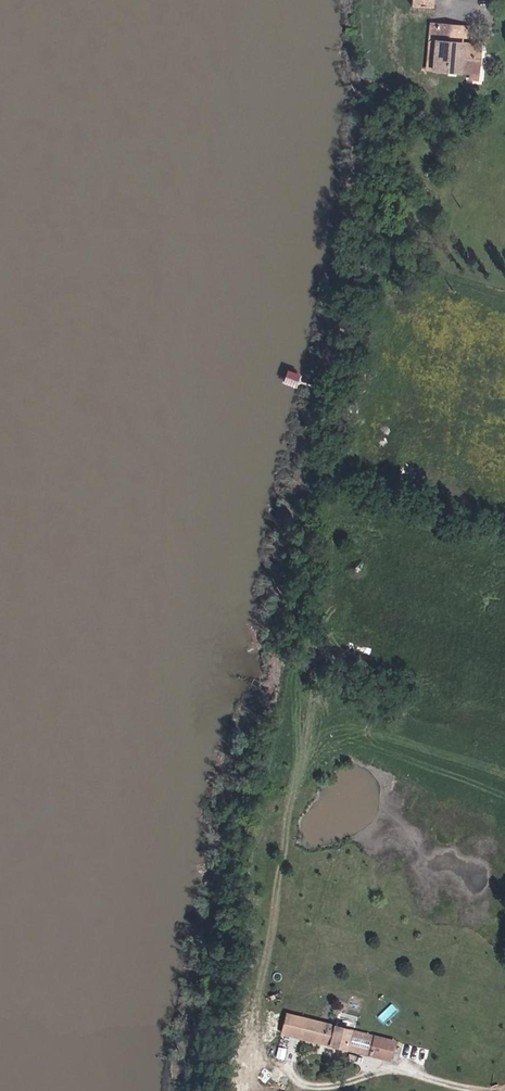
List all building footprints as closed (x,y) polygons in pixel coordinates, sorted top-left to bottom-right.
[(448,36),(449,18),(426,16),(425,33),(432,34),(429,61),(472,68),(475,39),(461,37),(448,36)] [(462,19),(449,18),(448,36),(461,37),(462,19)] [(432,34),(425,33),(421,60),(429,61),(432,34)] [(419,281),(428,283),(430,271),(421,269),(419,281)] [(281,1034),(391,1062),(397,1040),(286,1012),(281,1034)] [(269,1031),(278,1033),(280,1020),(271,1018),(269,1031)]
